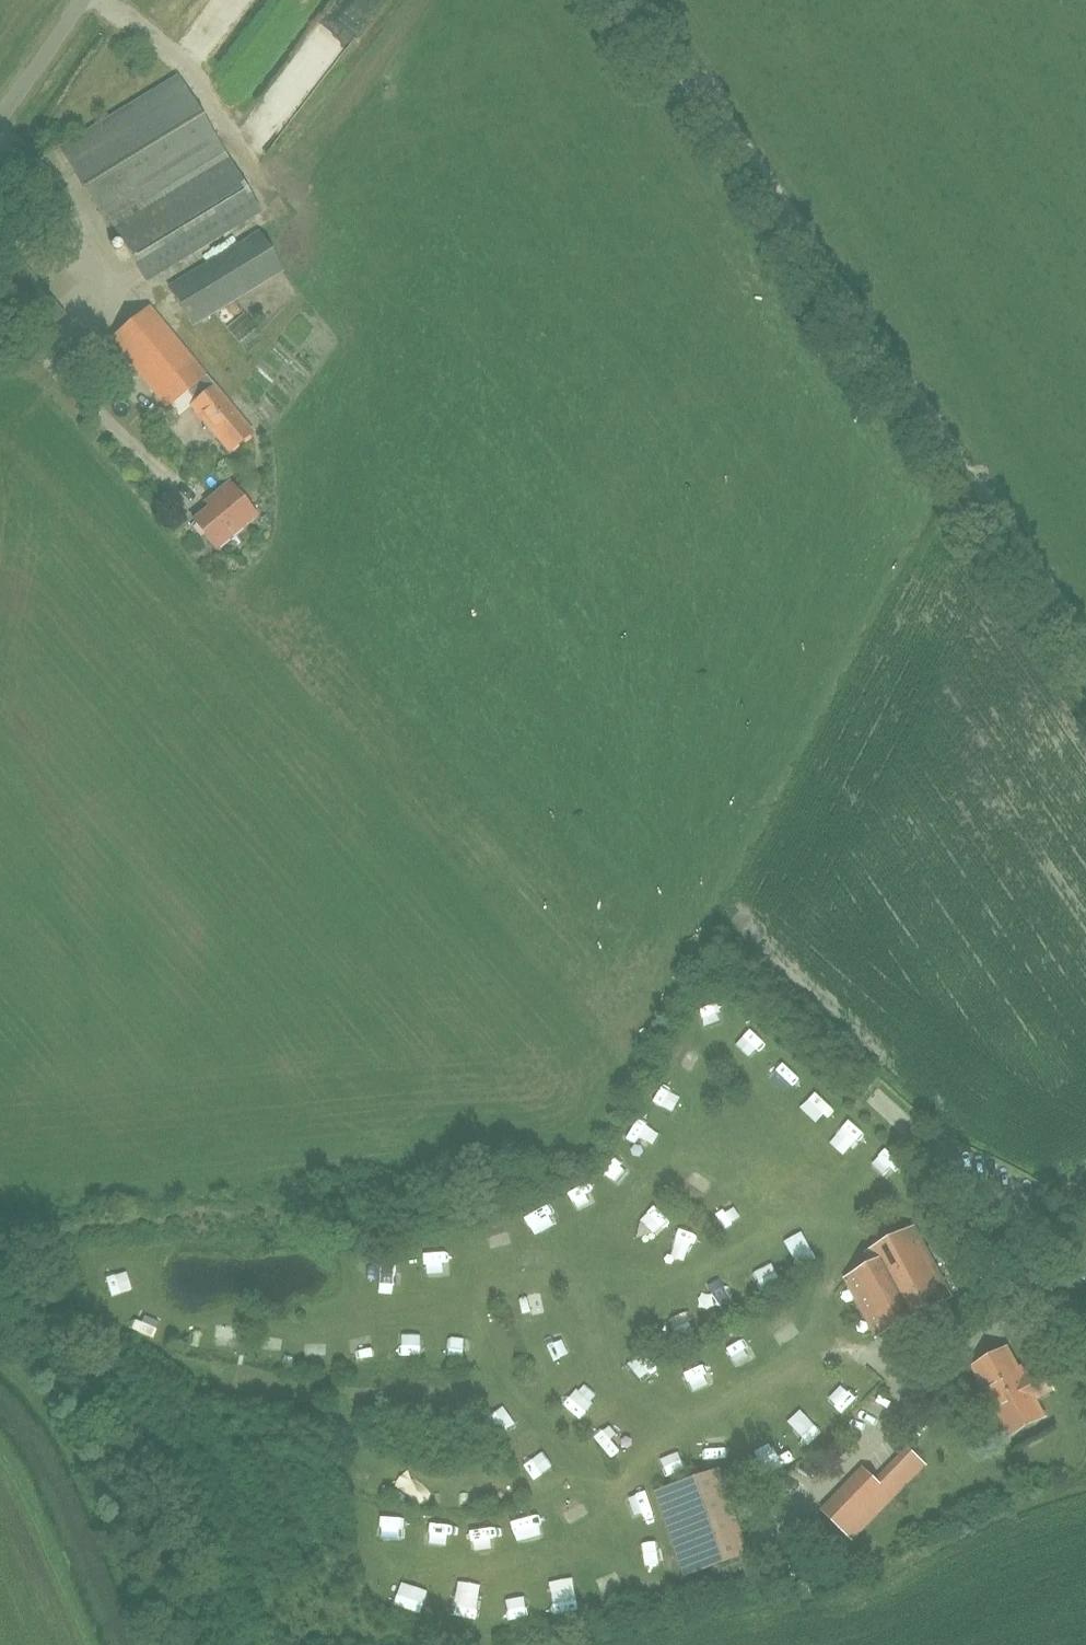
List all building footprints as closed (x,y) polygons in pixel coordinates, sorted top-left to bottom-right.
[(260,212),(180,79),(179,77),(61,149),(108,227),(113,224),(147,280),(260,212)] [(192,326),(283,270),(260,232),(169,288),(192,326)] [(110,339),(168,409),(190,391),(197,400),(191,405),(230,452),(253,433),(149,307),(110,339)] [(228,327),(244,344),(262,327),(246,310),(228,327)] [(255,515),(229,483),(214,496),(218,501),(193,521),(215,548),(255,515)] [(672,1245),(696,1255),(704,1236),(681,1225),(672,1245)] [(871,1266),(845,1280),(876,1338),(950,1298),(913,1228),(864,1254),(871,1266)] [(380,1281),(401,1281),(401,1260),(380,1260),(380,1281)] [(136,1331),(155,1338),(167,1306),(147,1299),(136,1331)] [(1007,1349),(974,1367),(1012,1436),(1045,1418),(1035,1400),(1053,1390),(1041,1367),(1022,1377),(1007,1349)] [(647,1350),(633,1360),(646,1377),(660,1366),(647,1350)] [(830,1394),(846,1410),(862,1395),(845,1378),(830,1394)] [(799,1455),(782,1481),(799,1493),(817,1467),(799,1455)] [(864,1469),(822,1511),(840,1529),(882,1486),(864,1469)] [(684,1577),(749,1555),(720,1470),(655,1492),(684,1577)] [(814,1535),(827,1524),(820,1515),(807,1526),(814,1535)] [(394,1604),(424,1614),(431,1590),(402,1581),(394,1604)]
